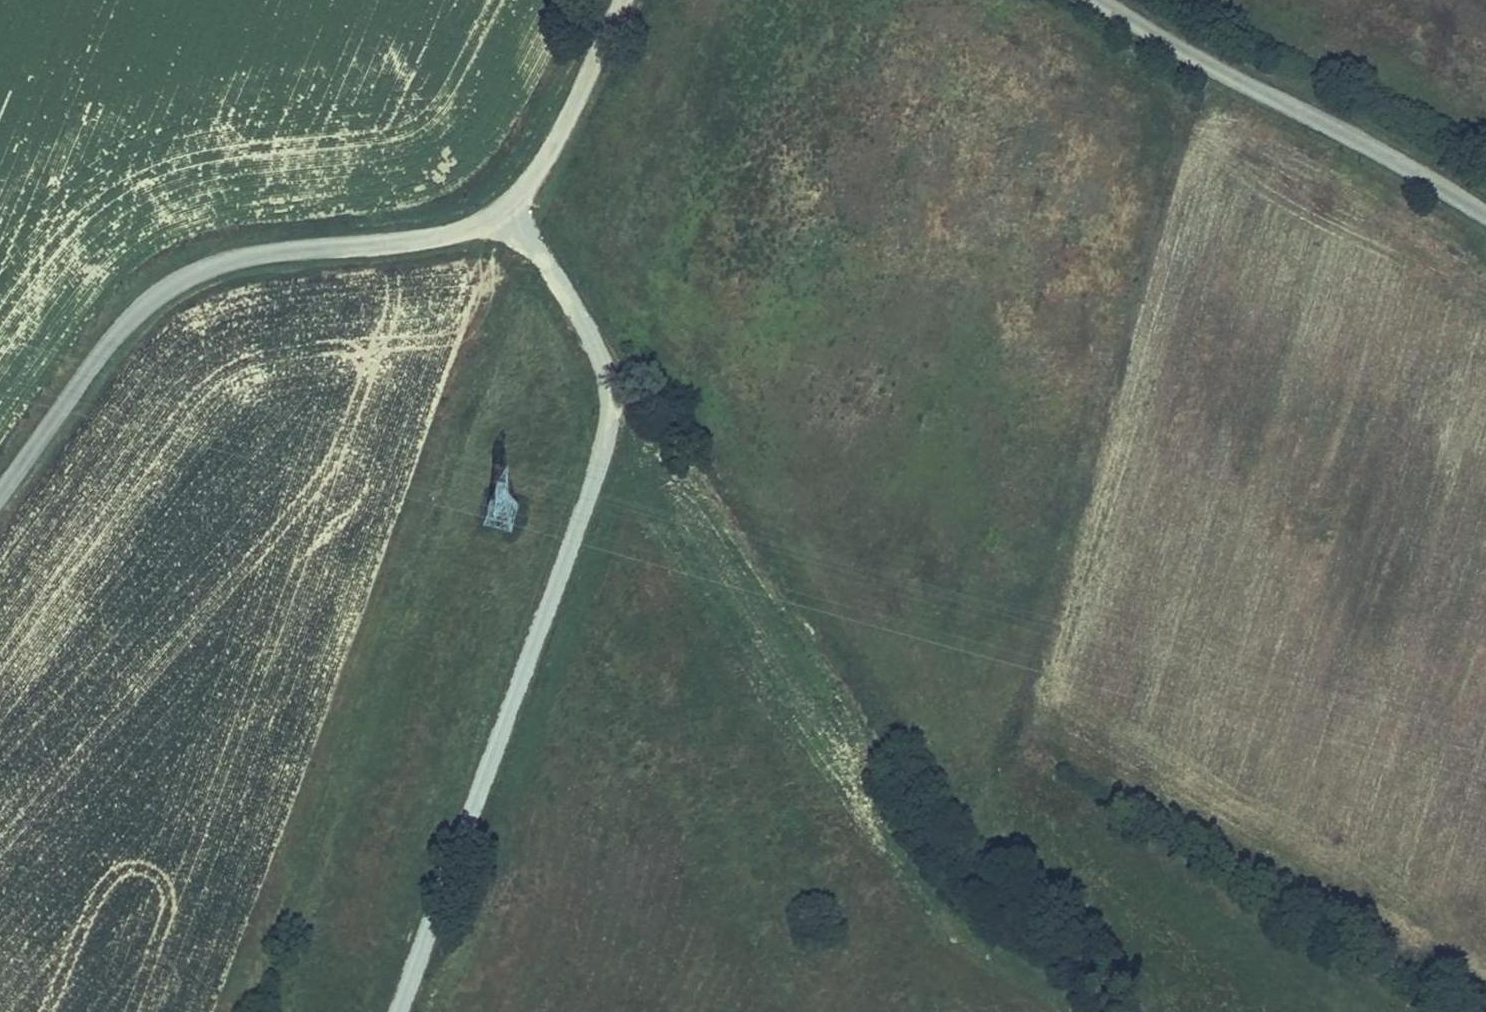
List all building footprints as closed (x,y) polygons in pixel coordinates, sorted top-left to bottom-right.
[(494,489),(483,524),(509,532),(521,498),(494,489)]
